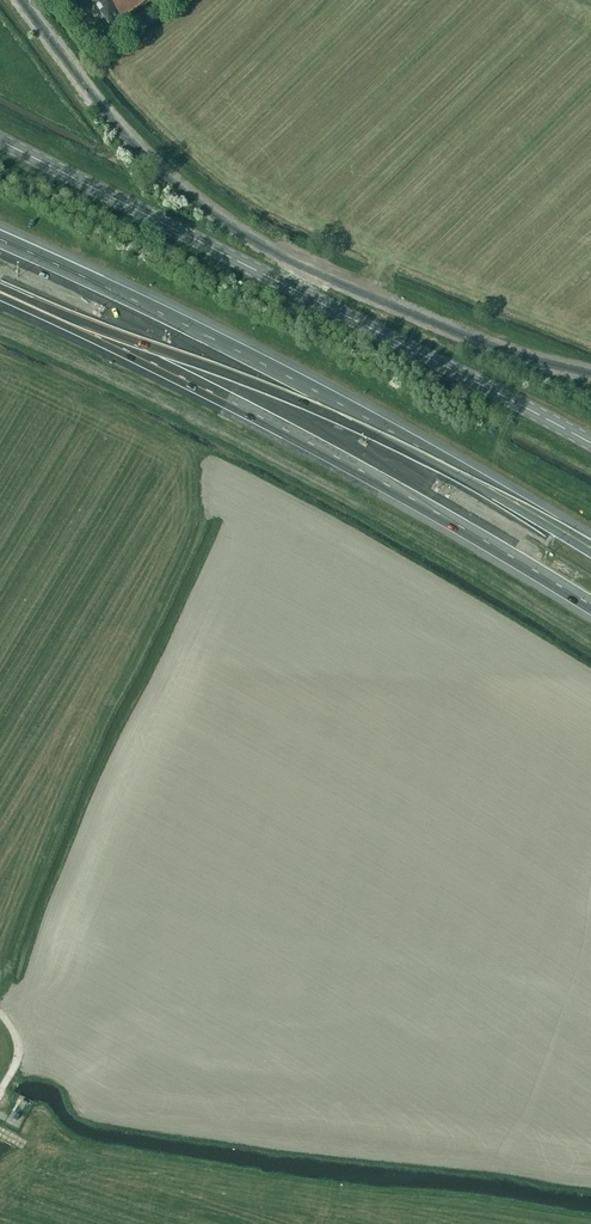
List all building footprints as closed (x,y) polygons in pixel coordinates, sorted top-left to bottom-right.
[(147,0),(90,0),(111,27),(147,0)]
